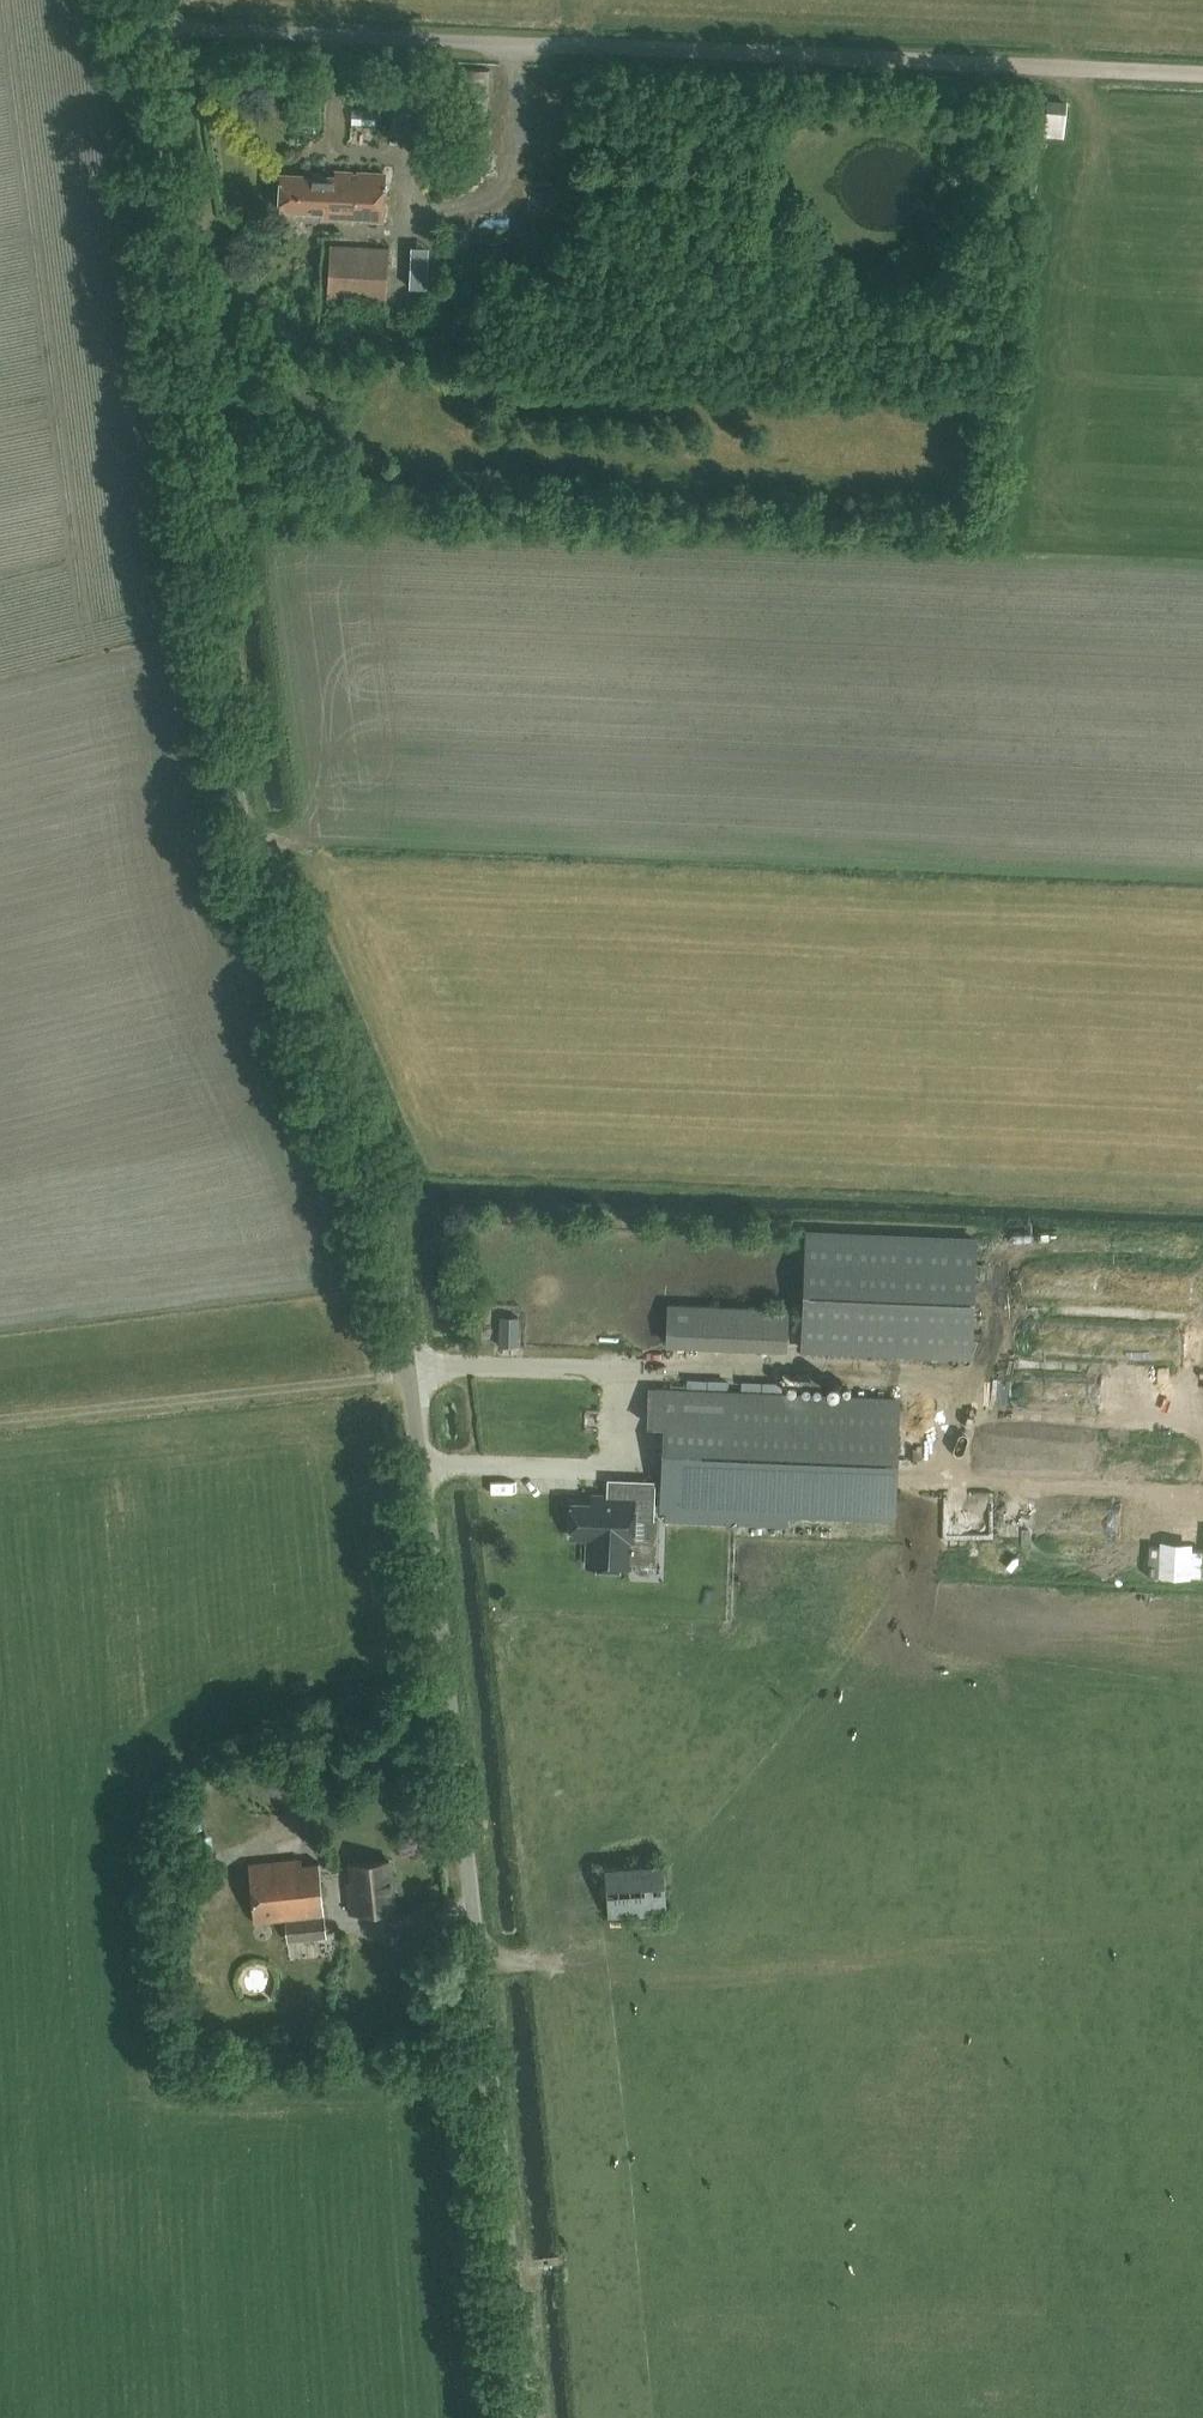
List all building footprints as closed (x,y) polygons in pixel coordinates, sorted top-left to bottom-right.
[(486,112),(489,68),(468,68),(466,111),(486,112)] [(432,137),(432,77),(390,76),(390,138),(432,137)] [(1044,136),(1063,138),(1067,101),(1048,99),(1044,136)] [(323,212),(323,217),(383,220),(385,173),(342,171),(342,177),(282,173),(280,209),(323,212)] [(387,301),(390,247),(330,244),(327,297),(387,301)] [(806,1232),(802,1348),(971,1354),(975,1238),(806,1232)] [(650,1393),(648,1424),(664,1425),(661,1505),(895,1515),(900,1403),(650,1393)] [(572,1503),(571,1536),(587,1537),(586,1539),(633,1541),(635,1497),(594,1496),(594,1504),(572,1503)] [(300,1860),(248,1865),(254,1923),(285,1920),(287,1942),(326,1938),(319,1864),(301,1866),(300,1860)] [(356,1913),(394,1909),(389,1862),(351,1865),(356,1913)] [(667,1914),(663,1862),(605,1868),(608,1919),(667,1914)] [(261,1962),(246,1975),(260,1990),(274,1978),(261,1962)]
